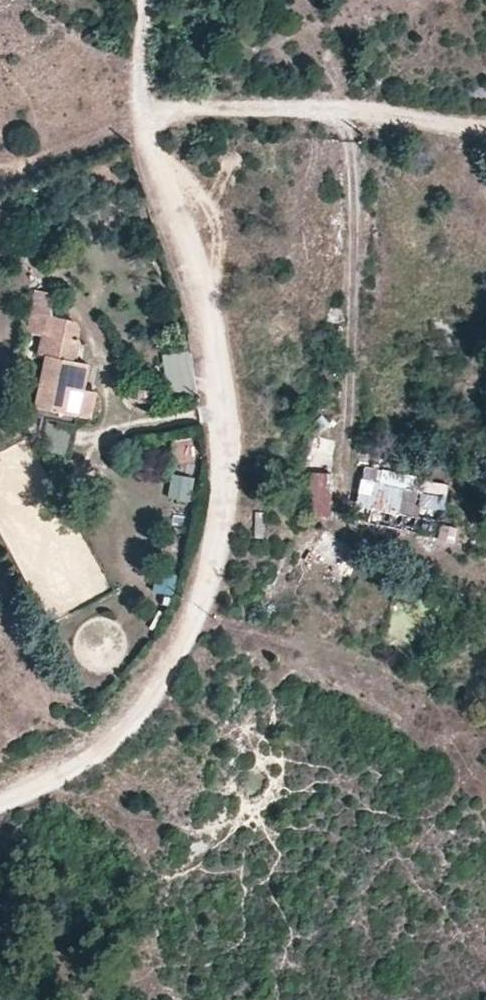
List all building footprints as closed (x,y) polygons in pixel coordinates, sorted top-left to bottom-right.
[(36,406),(72,414),(77,388),(82,390),(87,364),(74,361),(80,329),(75,321),(31,312),(23,350),(46,355),(36,406)] [(77,388),(72,414),(90,418),(96,393),(82,390),(77,388)] [(152,391),(138,391),(138,401),(152,401),(152,391)] [(322,415),(314,422),(320,430),(330,423),(322,415)] [(193,440),(172,442),(175,463),(197,461),(193,440)] [(365,467),(359,498),(399,507),(403,489),(421,493),(424,481),(365,467)] [(329,513),(328,470),(306,470),(307,514),(329,513)] [(164,495),(187,499),(192,475),(169,471),(164,495)] [(255,512),(254,536),(263,537),(266,512),(255,512)] [(167,591),(171,571),(152,568),(148,587),(167,591)]
